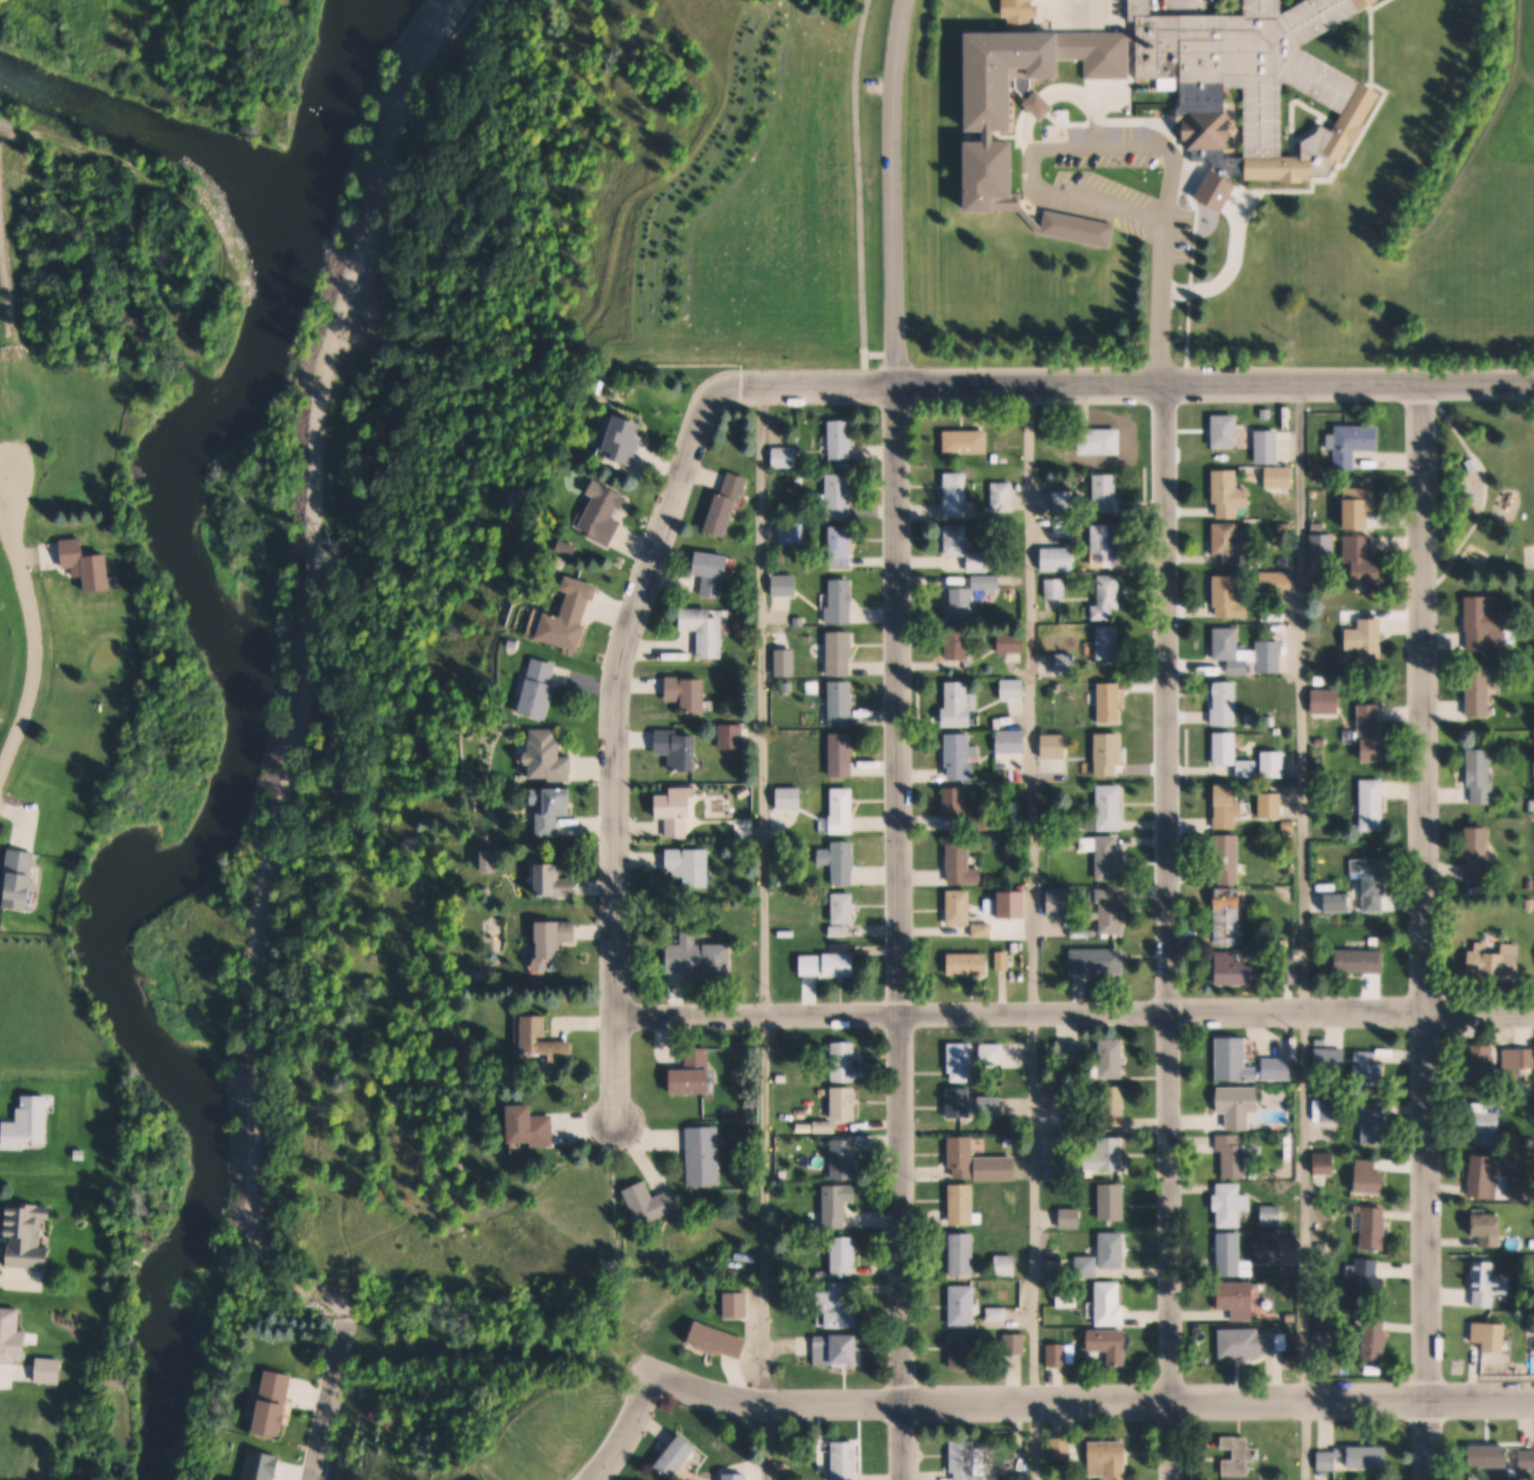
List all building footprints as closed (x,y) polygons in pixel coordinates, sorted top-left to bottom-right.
[(1002,18),(1002,0),(1032,0),(1032,5),(1037,5),(1038,17),(1029,17),(1029,32),(1008,32),(1008,17),(1002,18)] [(1130,21),(1130,0),(1151,0),(1152,16),(1246,15),(1246,0),(1283,0),(1283,14),(1308,0),(1379,0),(1330,30),(1330,64),(1381,92),(1363,125),(1368,127),(1357,146),(1352,143),(1332,180),(1305,180),(1305,183),(1283,183),(1283,180),(1248,181),(1247,88),(1227,89),(1227,102),(1183,103),(1183,80),(1139,80),(1138,40),(1138,32),(1138,21),(1130,21)] [(1029,32),(1059,31),(1059,33),(1060,58),(1060,79),(1030,79),(1030,67),(1022,68),(1022,72),(1025,72),(1025,81),(1022,81),(1023,87),(1013,87),(1013,131),(996,131),(996,141),(1013,141),(1014,210),(968,211),(967,141),(985,141),(985,131),(967,131),(965,33),(1008,32),(1029,32)] [(1059,33),(1138,32),(1138,40),(1128,41),(1129,77),(1084,78),(1083,57),(1060,58),(1059,33)] [(1115,247),(1118,223),(1060,214),(1056,238),(1115,247)] [(1264,409),(1274,409),(1274,418),(1264,418),(1264,409)] [(611,437),(619,414),(647,423),(634,466),(605,456),(607,451),(603,450),(607,436),(611,437)] [(1240,415),(1241,448),(1216,448),(1216,416),(1240,415)] [(831,421),(852,420),(852,435),(854,435),(855,451),(852,451),(852,461),(831,461),(831,421)] [(1337,469),(1338,425),(1382,426),(1381,450),(1357,449),(1357,469),(1337,469)] [(1081,429),(1123,429),(1123,455),(1081,455),(1081,429)] [(991,453),(947,454),(947,431),(991,430),(991,453)] [(1282,431),(1282,463),(1259,464),(1258,432),(1282,431)] [(774,447),(799,446),(799,467),(774,467),(774,447)] [(1319,465),(1328,465),(1328,474),(1319,474),(1319,465)] [(1268,467),(1295,466),(1296,488),(1268,488),(1268,467)] [(1241,470),(1241,487),(1253,487),(1253,508),(1241,508),(1242,518),(1221,518),(1221,503),(1216,503),(1215,471),(1241,470)] [(731,471),(751,478),(743,503),(740,502),(728,537),(708,530),(721,492),(724,493),(731,471)] [(828,473),(853,473),(854,520),(829,520),(828,473)] [(1097,474),(1120,474),(1120,501),(1122,501),(1122,512),(1097,512),(1097,474)] [(949,516),(948,476),(970,475),(970,516),(949,516)] [(796,477),(804,477),(804,485),(796,485),(796,477)] [(994,482),(1015,482),(1016,510),(994,510),(994,482)] [(613,518),(622,522),(611,546),(591,536),(592,532),(580,527),(601,483),(629,496),(623,509),(618,507),(613,518)] [(1346,528),(1345,488),(1376,488),(1377,511),(1367,511),(1367,528),(1346,528)] [(1055,491),(1077,491),(1077,511),(1056,512),(1055,491)] [(781,522),(805,522),(805,544),(782,544),(781,522)] [(1278,523),(1291,522),(1291,530),(1278,530),(1278,523)] [(1226,555),(1216,555),(1216,523),(1240,523),(1240,539),(1250,539),(1250,555),(1245,555),(1245,564),(1226,564),(1226,555)] [(1094,524),(1119,524),(1119,563),(1103,563),(1103,555),(1095,555),(1094,524)] [(969,525),(969,556),(948,556),(948,525),(969,525)] [(832,526),(854,526),(855,566),(833,566),(832,526)] [(1045,526),(1058,526),(1058,535),(1045,535),(1045,526)] [(1313,533),(1337,533),(1338,558),(1313,558),(1313,533)] [(1384,560),(1384,582),(1358,582),(1357,563),(1347,563),(1346,535),(1374,534),(1375,561),(1384,560)] [(561,540),(577,546),(574,556),(557,551),(561,540)] [(1044,547),(1076,547),(1077,570),(1044,571),(1044,547)] [(702,596),(705,575),(696,574),(700,551),(733,556),(730,579),(726,578),(723,599),(702,596)] [(991,551),(991,572),(970,572),(970,551),(991,551)] [(1263,572),(1295,572),(1295,593),(1263,593),(1263,572)] [(1114,609),(1115,620),(1095,620),(1095,605),(1102,605),(1101,574),(1123,573),(1123,609),(1114,609)] [(974,574),(1001,574),(1001,588),(974,588),(974,574)] [(774,575),(798,575),(799,597),(774,597),(774,575)] [(1241,602),(1251,602),(1251,618),(1219,618),(1219,607),(1216,607),(1216,575),(1241,575),(1241,602)] [(1047,578),(1067,578),(1067,598),(1047,598),(1047,578)] [(833,579),(854,579),(855,624),(833,625),(833,606),(824,606),(824,593),(833,593),(833,579)] [(561,617),(571,588),(593,596),(583,624),(590,626),(582,651),(540,638),(548,613),(561,617)] [(949,604),(954,604),(953,588),(974,588),(974,619),(949,619),(949,604)] [(1508,646),(1494,646),(1494,650),(1471,650),(1471,631),(1469,631),(1468,597),(1493,597),(1493,612),(1508,612),(1508,646)] [(700,659),(700,631),(683,631),(683,609),(712,609),(712,619),(725,619),(725,658),(700,659)] [(1360,628),(1360,618),(1384,618),(1384,668),(1361,668),(1361,649),(1348,650),(1348,629),(1360,628)] [(1121,625),(1122,660),(1100,660),(1099,625),(1121,625)] [(1229,660),(1216,660),(1216,628),(1240,628),(1241,660),(1250,660),(1250,675),(1229,675),(1229,660)] [(969,630),(969,660),(948,660),(948,630),(969,630)] [(831,677),(830,632),(855,632),(855,660),(852,660),(852,677),(831,677)] [(999,633),(1025,633),(1025,653),(999,654),(999,633)] [(511,640),(520,642),(518,650),(509,647),(511,640)] [(1259,641),(1282,641),(1283,674),(1259,674),(1259,641)] [(519,713),(532,658),(557,664),(552,685),(556,686),(548,720),(519,713)] [(1324,663),(1332,663),(1332,673),(1324,674),(1324,663)] [(1469,716),(1469,667),(1492,666),(1492,716),(1469,716)] [(688,677),(688,680),(709,680),(709,713),(687,713),(687,702),(670,702),(669,677),(688,677)] [(1315,677),(1325,677),(1325,686),(1315,686),(1315,677)] [(1002,681),(1025,681),(1025,701),(1002,701),(1002,681)] [(831,682),(854,682),(854,728),(832,728),(831,682)] [(944,709),(948,709),(948,683),(970,682),(970,709),(974,709),(974,728),(944,728),(944,709)] [(1214,710),(1218,710),(1217,682),(1238,682),(1239,727),(1214,728),(1214,710)] [(783,683),(793,683),(793,693),(783,694),(783,683)] [(1100,684),(1122,684),(1122,724),(1101,725),(1100,684)] [(1314,691),(1341,690),(1342,714),(1315,715),(1314,691)] [(1385,741),(1388,741),(1388,762),(1365,762),(1364,744),(1360,744),(1359,706),(1380,706),(1380,723),(1385,723),(1385,741)] [(721,726),(745,725),(745,749),(721,750),(721,726)] [(565,740),(565,750),(564,750),(564,757),(574,757),(574,767),(575,767),(575,773),(574,773),(574,781),(552,781),(552,779),(533,779),(532,766),(529,766),(529,752),(532,752),(532,741),(533,741),(533,730),(559,730),(559,740),(565,740)] [(680,736),(699,736),(700,772),(671,773),(671,754),(658,754),(658,731),(680,731),(680,736)] [(997,732),(1026,732),(1027,754),(998,755),(997,732)] [(831,735),(854,734),(854,778),(832,778),(831,735)] [(1238,734),(1238,766),(1216,766),(1216,734),(1238,734)] [(981,747),(981,759),(972,759),(972,765),(977,764),(977,780),(951,781),(951,768),(947,768),(947,735),(972,735),(972,747),(981,747)] [(1123,735),(1123,778),(1097,778),(1097,735),(1123,735)] [(1469,750),(1493,750),(1493,789),(1495,789),(1495,805),(1473,805),(1473,788),(1469,788),(1469,750)] [(1239,761),(1259,761),(1259,779),(1239,779),(1239,761)] [(1362,832),(1362,781),(1385,780),(1386,831),(1362,832)] [(1123,832),(1099,832),(1098,786),(1123,786),(1123,832)] [(1238,819),(1238,830),(1215,831),(1215,817),(1218,817),(1218,786),(1237,786),(1238,803),(1245,803),(1245,819),(1238,819)] [(661,819),(660,788),(700,788),(700,797),(695,797),(695,819),(689,819),(689,838),(668,838),(668,819),(661,819)] [(802,788),(803,809),(779,810),(778,788),(802,788)] [(832,835),(832,816),(834,816),(834,789),(855,788),(855,835),(832,835)] [(967,815),(967,821),(946,821),(946,788),(966,788),(966,806),(975,806),(975,815),(967,815)] [(573,815),(561,816),(562,838),(540,838),(540,806),(534,806),(534,790),(578,789),(578,801),(573,801),(573,815)] [(1282,813),(1295,813),(1296,824),(1282,824),(1282,813)] [(1496,854),(1496,867),(1492,867),(1492,884),(1469,883),(1469,828),(1493,828),(1493,853),(1496,854)] [(1241,836),(1242,886),(1218,887),(1217,837),(1241,836)] [(983,868),(983,884),(949,885),(948,838),(971,837),(971,869),(983,868)] [(834,849),(834,842),(855,842),(856,887),(835,887),(834,865),(820,865),(820,849),(834,849)] [(1099,881),(1099,849),(1123,848),(1124,881),(1099,881)] [(688,888),(688,878),(676,878),(676,872),(669,872),(669,850),(713,849),(713,888),(688,888)] [(498,851),(481,851),(481,872),(498,872),(498,851)] [(532,858),(538,858),(541,862),(538,866),(532,866),(529,862),(532,858)] [(1366,912),(1366,873),(1351,874),(1351,860),(1385,859),(1386,912),(1366,912)] [(538,866),(559,866),(559,881),(574,881),(574,899),(538,900),(538,866)] [(1218,946),(1217,910),(1219,910),(1219,889),(1242,889),(1242,925),(1246,925),(1246,946),(1218,946)] [(972,890),(972,925),(949,926),(949,890),(972,890)] [(1101,903),(1097,903),(1097,890),(1117,890),(1117,901),(1124,900),(1125,933),(1102,934),(1101,903)] [(835,894),(855,893),(855,924),(835,924),(835,894)] [(1326,897),(1352,896),(1353,912),(1326,912),(1326,897)] [(542,957),(542,943),(541,943),(540,922),(579,922),(580,943),(564,943),(564,960),(556,960),(549,975),(536,969),(542,957)] [(993,924),(993,938),(974,938),(974,924),(993,924)] [(831,927),(849,926),(849,938),(831,938),(831,927)] [(683,946),(683,932),(698,932),(698,946),(733,945),(734,974),(670,975),(669,946),(683,946)] [(1469,973),(1471,952),(1476,952),(1477,943),(1490,944),(1489,953),(1504,955),(1504,945),(1522,946),(1519,977),(1469,973)] [(1072,950),(1125,949),(1125,974),(1072,974),(1072,950)] [(1339,950),(1386,951),(1385,974),(1339,973),(1339,950)] [(996,952),(1009,952),(1009,971),(996,971),(996,952)] [(1217,952),(1238,952),(1239,962),(1249,962),(1249,966),(1257,966),(1257,983),(1218,984),(1217,952)] [(825,954),(855,954),(856,978),(826,978),(825,954)] [(949,954),(988,954),(989,976),(950,976),(949,954)] [(802,956),(821,956),(821,977),(802,977),(802,956)] [(575,1042),(575,1063),(554,1063),(554,1055),(524,1055),(525,1017),(549,1018),(549,1042),(575,1042)] [(1218,1038),(1248,1038),(1249,1068),(1260,1068),(1260,1082),(1219,1082),(1218,1038)] [(1101,1040),(1124,1040),(1124,1079),(1101,1079),(1101,1040)] [(1080,1041),(1080,1061),(1054,1062),(1054,1041),(1080,1041)] [(1321,1041),(1331,1041),(1331,1049),(1321,1049),(1321,1041)] [(834,1044),(857,1043),(857,1083),(834,1083),(834,1044)] [(953,1083),(953,1074),(950,1074),(949,1044),(974,1044),(975,1083),(953,1083)] [(980,1045),(1003,1045),(1004,1068),(981,1068),(980,1045)] [(1473,1046),(1497,1047),(1495,1088),(1471,1087),(1473,1046)] [(709,1050),(709,1070),(711,1070),(712,1094),(675,1095),(674,1071),(688,1071),(687,1051),(709,1050)] [(1504,1050),(1533,1050),(1533,1069),(1524,1069),(1524,1073),(1504,1073),(1504,1050)] [(1388,1065),(1387,1088),(1354,1087),(1355,1052),(1377,1053),(1377,1065),(1388,1065)] [(1265,1059),(1293,1059),(1293,1081),(1265,1081),(1265,1059)] [(777,1075),(786,1075),(786,1083),(777,1083),(777,1075)] [(1252,1113),(1252,1131),(1229,1131),(1228,1114),(1220,1114),(1220,1088),(1259,1087),(1260,1113),(1252,1113)] [(833,1089),(858,1088),(858,1121),(833,1121),(833,1089)] [(1125,1088),(1126,1118),(1105,1119),(1105,1088),(1125,1088)] [(948,1089),(971,1089),(971,1118),(948,1118),(948,1089)] [(980,1098),(1003,1097),(1004,1117),(980,1118),(980,1098)] [(1364,1146),(1366,1103),(1386,1103),(1386,1115),(1389,1115),(1388,1147),(1364,1146)] [(1479,1146),(1481,1133),(1472,1132),(1476,1104),(1493,1106),(1493,1113),(1506,1115),(1502,1149),(1479,1146)] [(511,1106),(535,1105),(536,1117),(554,1116),(555,1147),(533,1148),(533,1143),(512,1144),(511,1106)] [(816,1122),(835,1122),(835,1134),(816,1134),(816,1122)] [(688,1129),(720,1128),(722,1186),(690,1187),(688,1129)] [(1249,1146),(1250,1179),(1226,1179),(1225,1152),(1219,1153),(1219,1136),(1242,1135),(1242,1146),(1249,1146)] [(950,1137),(974,1137),(975,1179),(955,1180),(955,1168),(950,1168),(950,1137)] [(1004,1138),(1018,1138),(1019,1148),(1004,1148),(1004,1138)] [(1088,1152),(1101,1152),(1101,1139),(1126,1139),(1126,1174),(1088,1174),(1088,1152)] [(833,1140),(857,1140),(858,1180),(833,1180),(833,1140)] [(1315,1154),(1334,1154),(1335,1174),(1316,1174),(1315,1154)] [(1475,1156),(1498,1159),(1495,1179),(1501,1180),(1498,1202),(1471,1198),(1473,1187),(1471,1187),(1475,1156)] [(1358,1193),(1360,1161),(1380,1163),(1379,1174),(1389,1175),(1388,1195),(1358,1193)] [(1512,1176),(1533,1176),(1533,1200),(1512,1201),(1512,1176)] [(625,1191),(648,1181),(656,1199),(676,1189),(685,1209),(643,1228),(625,1191)] [(1243,1196),(1254,1196),(1254,1212),(1243,1212),(1243,1228),(1220,1229),(1220,1212),(1216,1212),(1216,1196),(1219,1196),(1219,1184),(1243,1184),(1243,1196)] [(975,1224),(975,1226),(951,1226),(951,1185),(974,1185),(975,1213),(983,1213),(983,1224),(975,1224)] [(1101,1185),(1127,1185),(1127,1221),(1102,1221),(1101,1185)] [(825,1187),(858,1186),(858,1203),(848,1203),(848,1218),(847,1218),(847,1229),(826,1230),(825,1187)] [(11,1203),(53,1206),(52,1219),(44,1219),(42,1247),(52,1247),(51,1267),(8,1264),(9,1244),(14,1245),(15,1237),(8,1237),(11,1203)] [(1283,1206),(1284,1226),(1264,1227),(1264,1206),(1283,1206)] [(1362,1250),(1364,1214),(1356,1213),(1357,1207),(1388,1209),(1387,1221),(1389,1221),(1387,1251),(1362,1250)] [(1060,1209),(1082,1209),(1082,1230),(1061,1230),(1060,1209)] [(101,1212),(109,1213),(108,1223),(101,1222),(101,1212)] [(1477,1216),(1503,1215),(1504,1248),(1482,1248),(1482,1237),(1477,1237),(1477,1216)] [(975,1233),(976,1274),(952,1274),(952,1234),(975,1233)] [(1101,1233),(1126,1233),(1127,1267),(1102,1267),(1101,1233)] [(1243,1233),(1243,1262),(1254,1261),(1254,1277),(1221,1277),(1220,1234),(1243,1233)] [(834,1238),(858,1237),(858,1266),(854,1266),(854,1278),(835,1278),(834,1238)] [(1260,1243),(1284,1243),(1284,1263),(1260,1263),(1260,1243)] [(996,1255),(1016,1254),(1017,1275),(996,1275),(996,1255)] [(1077,1256),(1099,1255),(1099,1277),(1078,1277),(1077,1256)] [(1392,1279),(1391,1295),(1361,1293),(1363,1260),(1380,1261),(1378,1278),(1392,1279)] [(1514,1277),(1513,1297),(1496,1296),(1495,1309),(1477,1309),(1477,1292),(1475,1292),(1476,1263),(1496,1264),(1496,1276),(1514,1277)] [(729,1270),(738,1270),(738,1277),(729,1278),(729,1270)] [(1090,1302),(1098,1302),(1097,1281),(1122,1280),(1122,1304),(1126,1304),(1127,1324),(1098,1325),(1098,1316),(1090,1316),(1090,1302)] [(828,1312),(822,1312),(822,1292),(831,1292),(831,1282),(855,1282),(855,1306),(859,1306),(859,1328),(828,1328),(828,1312)] [(1255,1282),(1255,1319),(1234,1320),(1234,1308),(1221,1308),(1221,1283),(1255,1282)] [(952,1324),(952,1285),(976,1285),(977,1324),(952,1324)] [(1059,1286),(1079,1286),(1079,1307),(1059,1307),(1059,1286)] [(725,1294),(747,1293),(748,1318),(725,1318),(725,1294)] [(988,1307),(1008,1307),(1008,1321),(989,1321),(988,1307)] [(1319,1308),(1341,1309),(1339,1332),(1317,1331),(1319,1308)] [(1286,1313),(1296,1313),(1296,1321),(1286,1321),(1286,1313)] [(1387,1346),(1386,1361),(1366,1359),(1369,1314),(1389,1315),(1388,1330),(1390,1330),(1389,1346),(1387,1346)] [(696,1320),(747,1338),(740,1358),(724,1352),(713,1352),(697,1347),(689,1339),(696,1320)] [(1473,1324),(1508,1328),(1506,1356),(1483,1354),(1484,1344),(1472,1342),(1473,1324)] [(1278,1350),(1278,1351),(1262,1352),(1262,1358),(1221,1358),(1221,1328),(1261,1327),(1261,1331),(1278,1331),(1278,1332),(1288,1332),(1288,1350),(1278,1350)] [(1089,1329),(1127,1329),(1128,1366),(1112,1366),(1111,1350),(1090,1351),(1089,1329)] [(1026,1332),(1026,1355),(1010,1355),(1009,1332),(1026,1332)] [(859,1334),(859,1363),(833,1363),(833,1334),(859,1334)] [(813,1336),(829,1336),(829,1365),(813,1366),(813,1336)] [(953,1336),(977,1336),(978,1368),(953,1368),(953,1336)] [(1049,1344),(1067,1344),(1067,1367),(1049,1367),(1049,1344)] [(1292,1369),(1300,1369),(1300,1378),(1293,1378),(1292,1369)] [(267,1370),(292,1375),(286,1403),(290,1404),(288,1414),(290,1415),(287,1426),(286,1426),(284,1436),(259,1431),(266,1399),(262,1398),(267,1370)] [(681,1434),(697,1447),(672,1479),(656,1465),(681,1434)] [(1250,1447),(1258,1447),(1258,1462),(1250,1462),(1251,1475),(1224,1476),(1224,1459),(1236,1459),(1236,1449),(1224,1450),(1224,1436),(1239,1435),(1239,1437),(1250,1437),(1250,1447)] [(1053,1437),(1073,1437),(1073,1458),(1054,1459),(1053,1437)] [(978,1440),(979,1479),(957,1479),(956,1472),(953,1472),(952,1440),(978,1440)] [(859,1441),(860,1479),(835,1479),(834,1441),(859,1441)] [(1129,1441),(1129,1479),(1110,1479),(1110,1475),(1093,1476),(1092,1441),(1129,1441)] [(1335,1456),(1335,1469),(1316,1469),(1316,1452),(1334,1452),(1334,1448),(1348,1447),(1348,1445),(1388,1445),(1388,1467),(1348,1468),(1348,1456),(1335,1456)] [(1473,1445),(1512,1445),(1512,1467),(1473,1467),(1473,1445)] [(271,1477),(270,1479),(242,1479),(249,1449),(278,1456),(273,1478),(271,1477)] [(1521,1450),(1533,1450),(1533,1469),(1521,1469),(1521,1450)]
